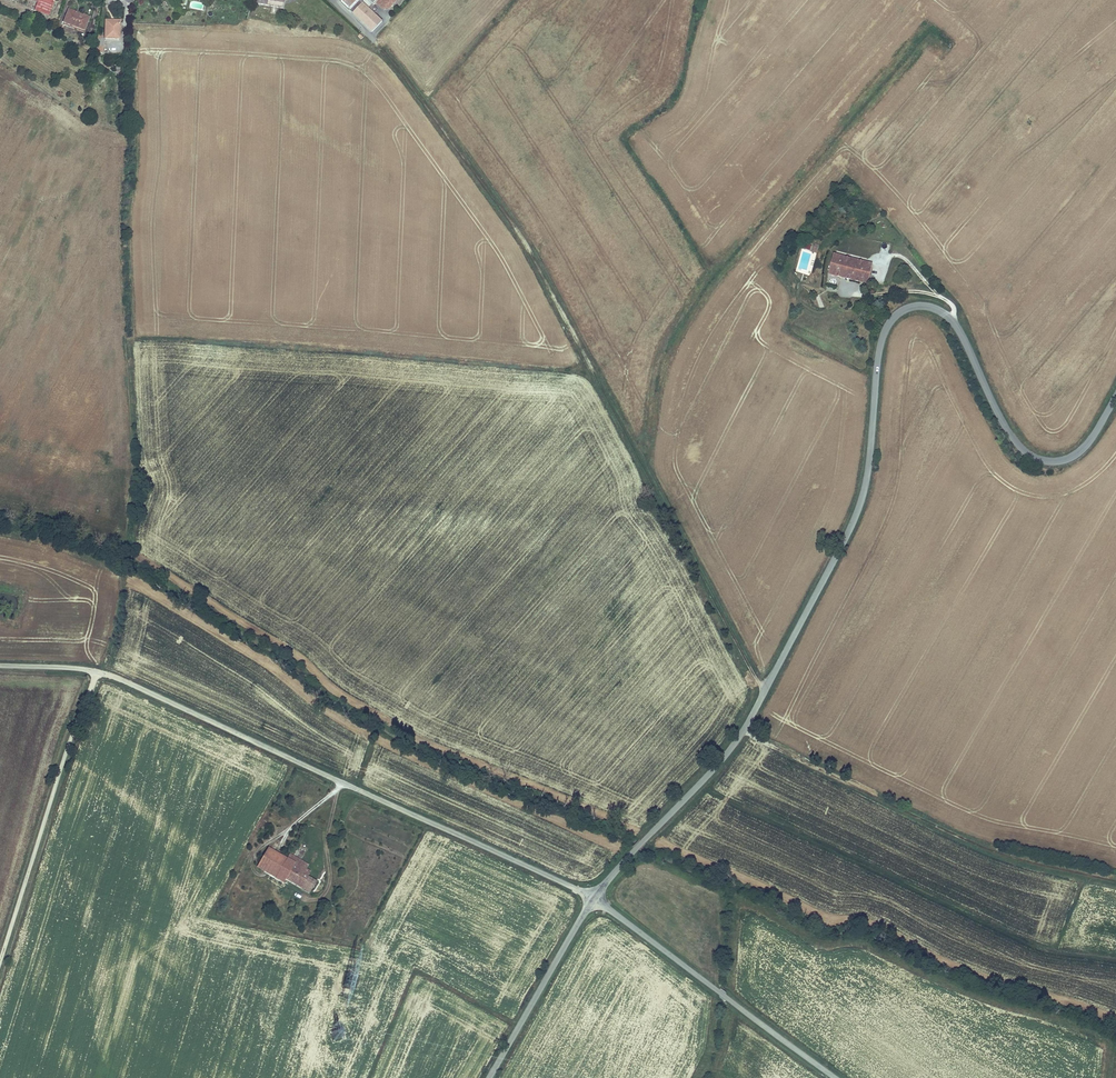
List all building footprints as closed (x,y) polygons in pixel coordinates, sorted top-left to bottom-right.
[(36,6),(34,12),(48,17),(55,0),(22,0),(36,6)] [(284,6),(285,0),(257,0),(256,6),(267,8),(268,3),(284,6)] [(339,2),(349,12),(359,2),(357,0),(341,0),(339,2)] [(378,1),(375,4),(382,11),(389,11),(400,0),(379,0),(378,1)] [(359,3),(351,11),(353,13),(361,4),(359,3)] [(372,34),(383,23),(362,3),(352,14),(372,34)] [(89,19),(68,11),(62,25),(84,34),(89,19)] [(120,22),(104,21),(103,42),(119,43),(120,22)] [(872,263),(834,254),(829,274),(867,284),(872,263)] [(258,868),(276,879),(288,859),(270,849),(258,868)] [(291,854),(289,859),(306,869),(309,865),(291,854)] [(285,880),(309,894),(316,882),(307,877),(311,872),(306,869),(289,859),(288,859),(276,879),(283,883),(285,880)]
